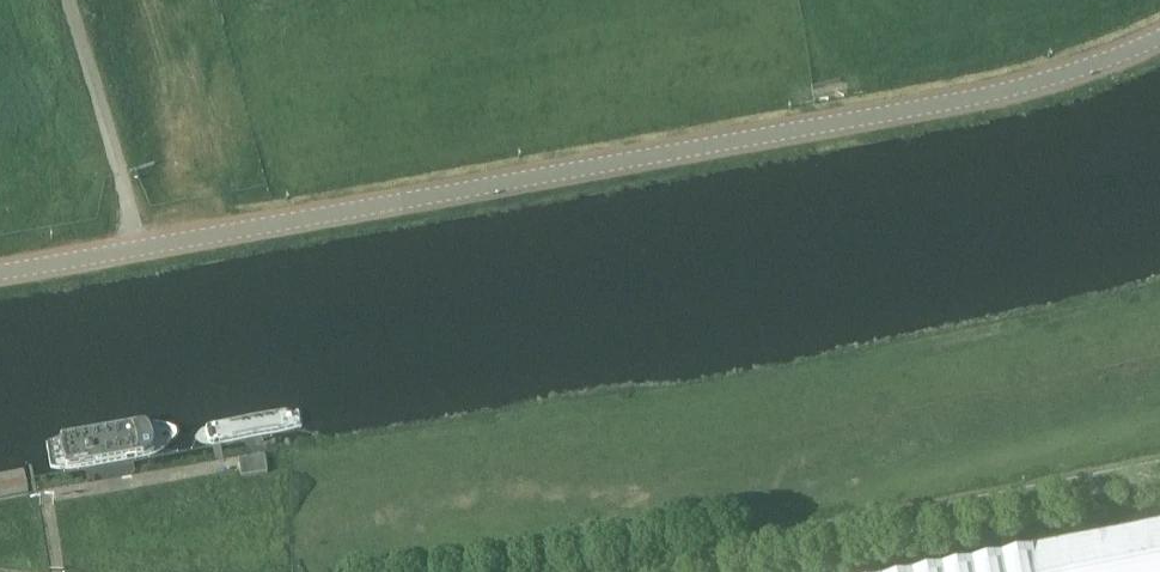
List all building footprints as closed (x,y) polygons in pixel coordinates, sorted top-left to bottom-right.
[(268,473),(265,456),(238,461),(241,478),(268,473)] [(907,571),(1159,571),(1159,522),(1030,547),(907,571)]
